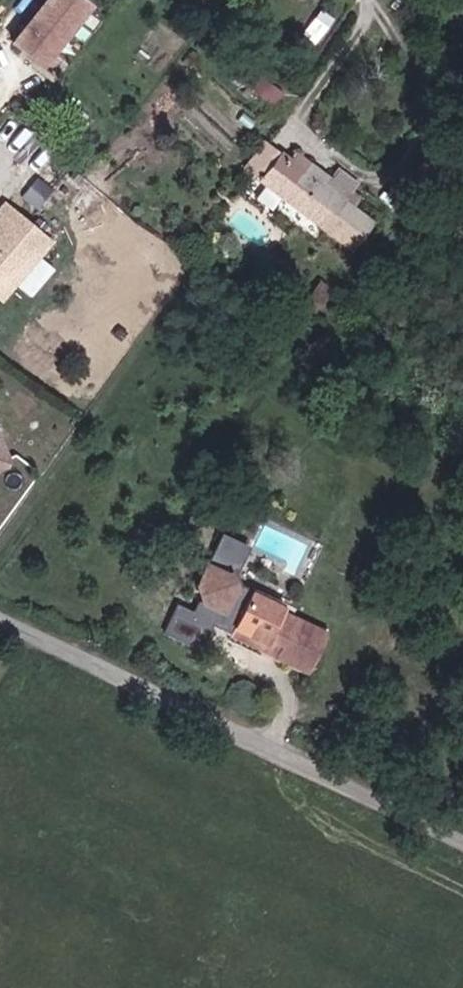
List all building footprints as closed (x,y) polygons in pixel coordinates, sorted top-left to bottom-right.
[(49,74),(85,32),(47,0),(12,45),(37,65),(39,66),(49,74)] [(323,44),(335,30),(324,20),(311,35),(323,44)] [(277,103),(283,89),(260,77),(253,91),(277,103)] [(293,163),(287,157),(266,183),(356,252),(376,227),(348,204),(361,187),(345,173),(336,183),(301,155),(293,163)] [(56,238),(12,199),(0,212),(0,300),(39,257),(56,238)] [(16,473),(18,469),(4,440),(0,439),(0,480),(1,480),(16,473)] [(237,574),(250,548),(227,536),(214,560),(211,559),(200,585),(201,599),(196,609),(181,602),(166,630),(199,648),(215,618),(223,614),(237,623),(236,626),(268,643),(271,637),(284,644),(277,657),(310,674),(329,638),(286,614),(288,610),(240,585),(237,574)]
